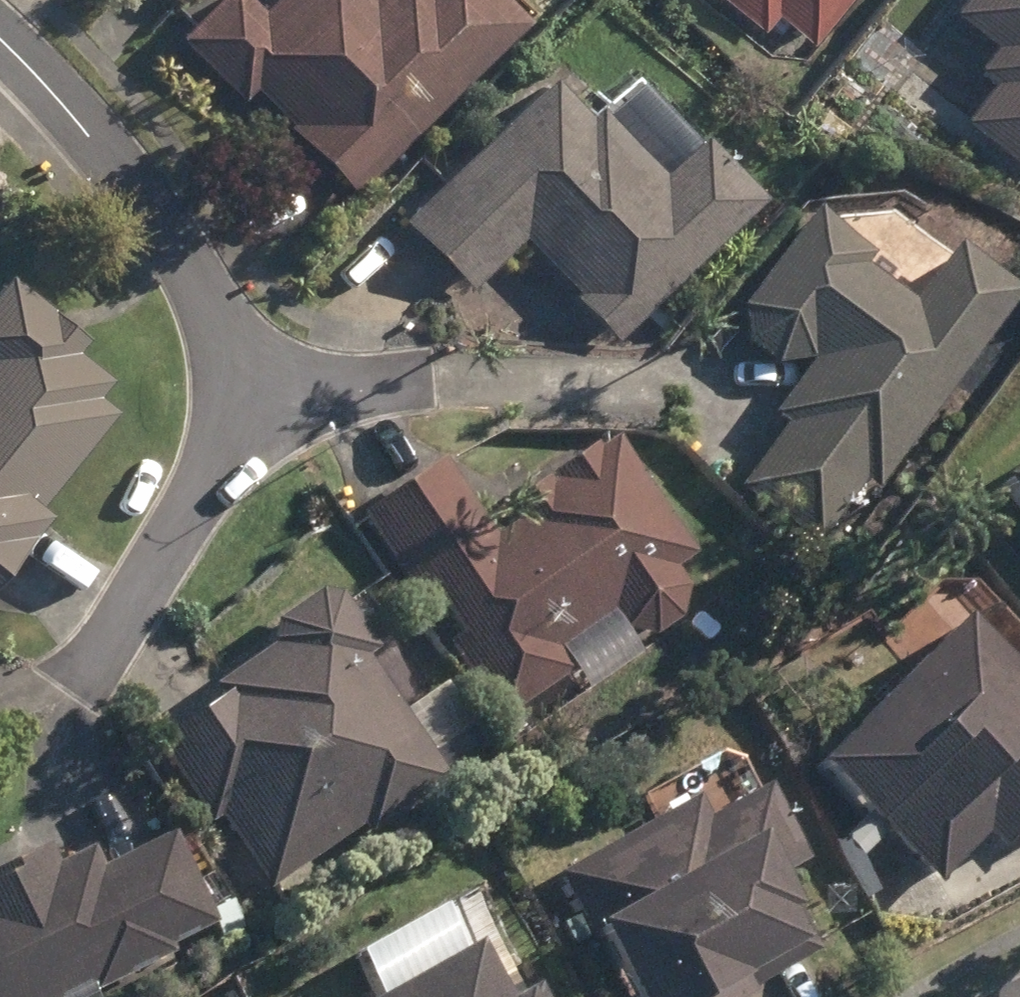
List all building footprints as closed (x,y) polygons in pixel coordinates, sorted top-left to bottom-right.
[(351,185),(382,156),(396,169),(428,137),(414,124),(530,12),(519,0),(262,0),(259,3),(257,0),(207,0),(177,28),(239,91),(252,78),(288,116),(286,119),(351,185)] [(763,26),(779,7),(814,36),(844,0),(731,0),(763,26)] [(1019,157),(1019,0),(960,0),(956,6),(1002,42),(985,64),(999,75),(967,115),(1019,157)] [(580,289),(620,332),(766,190),(705,129),(668,165),(605,99),(594,111),(557,72),(406,217),(471,285),(528,229),(583,287),(580,289)] [(817,546),(866,482),(876,490),(1019,299),(1019,287),(964,244),(919,304),(869,266),(878,256),(820,212),(748,309),(753,344),(779,364),(816,363),(775,417),(787,426),(741,489),(817,546)] [(49,508),(38,499),(115,403),(97,389),(111,372),(75,345),(86,331),(10,269),(0,283),(0,569),(49,508)] [(448,644),(499,720),(574,670),(587,688),(637,654),(622,630),(655,637),(682,620),(688,587),(675,569),(696,555),(618,440),(602,451),(599,447),(506,509),(517,525),(496,538),(444,460),(363,515),(415,593),(430,583),(464,632),(448,644)] [(1000,486),(1019,510),(1019,469),(1000,486)] [(407,708),(371,654),(381,647),(347,596),(318,591),(278,617),(274,636),(278,644),(216,686),(223,696),(158,740),(161,743),(212,820),(222,815),(267,883),(271,889),(364,827),(369,835),(453,779),(451,776),(446,768),(483,742),(445,684),(407,708)] [(963,621),(817,768),(935,886),(985,835),(1000,850),(1019,831),(1019,677),(963,621)] [(631,996),(747,996),(753,994),(743,976),(812,940),(777,876),(807,860),(767,787),(709,818),(699,799),(557,875),(593,941),(599,938),(631,996)] [(90,986),(91,988),(170,951),(166,945),(214,923),(173,835),(100,869),(89,848),(55,865),(47,847),(0,868),(0,996),(65,996),(90,986)] [(504,996),(478,948),(386,996),(504,996)] [(539,987),(532,991),(521,996),(544,996),(539,987)]
